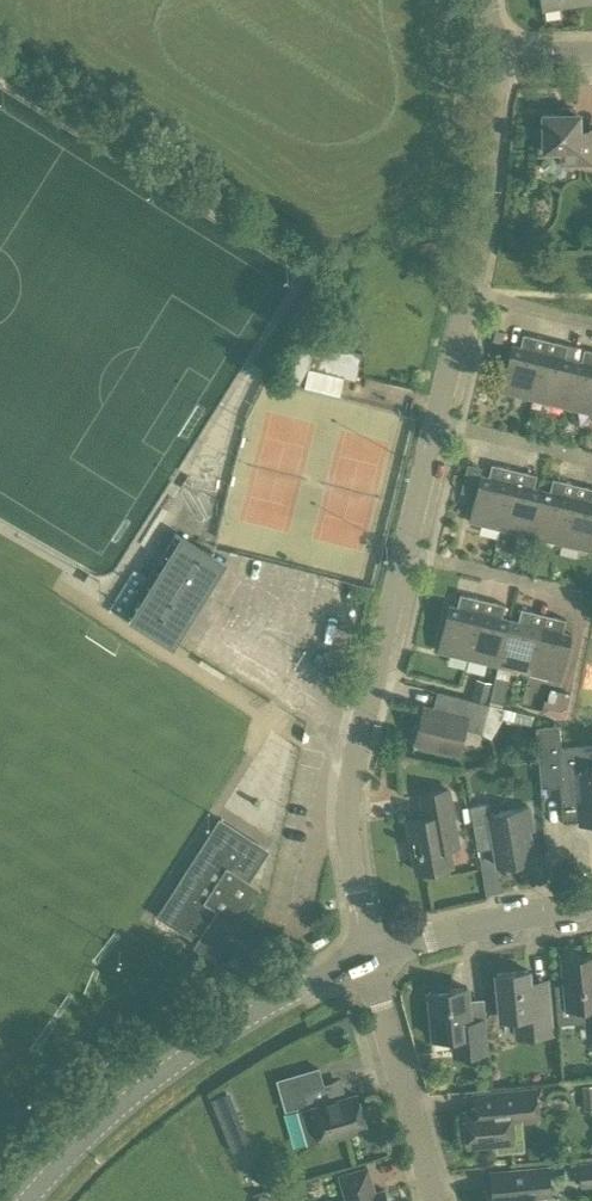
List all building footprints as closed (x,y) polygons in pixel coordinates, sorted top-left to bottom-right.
[(575,113),(575,105),(559,106),(559,113),(543,113),(543,130),(538,130),(538,154),(561,154),(561,164),(591,163),(591,134),(578,135),(578,113),(575,113)] [(355,378),(361,352),(314,340),(315,336),(302,333),(290,381),(303,384),(307,366),(355,378)] [(531,398),(543,346),(534,344),(536,336),(523,333),(520,346),(511,344),(500,391),(531,398)] [(561,406),(573,358),(565,357),(568,344),(554,341),(552,349),(543,346),(531,398),(561,406)] [(591,412),(591,350),(584,348),(581,360),(573,358),(561,406),(591,413),(591,412)] [(468,520),(500,528),(512,477),(503,474),(505,467),(491,463),(488,476),(480,474),(477,483),(463,480),(460,491),(475,494),(468,520)] [(512,477),(500,528),(530,535),(541,490),(533,488),(536,474),(523,471),(521,479),(512,477)] [(530,535),(560,543),(573,490),(565,488),(566,481),(553,478),(549,492),(541,490),(530,535)] [(560,543),(591,550),(591,548),(591,488),(585,486),(583,492),(573,490),(560,543)] [(173,646),(223,566),(174,534),(163,552),(170,556),(131,619),(173,646)] [(468,658),(480,606),(471,604),(473,596),(460,593),(457,606),(448,603),(437,651),(468,658)] [(498,665),(510,618),(502,616),(505,604),(492,600),(490,609),(480,606),(468,658),(498,665)] [(529,673),(541,621),(532,619),(534,611),(521,608),(518,620),(510,618),(498,665),(529,673)] [(541,621),(529,673),(560,680),(571,633),(563,631),(566,619),(552,615),(550,623),(541,621)] [(488,701),(492,682),(476,678),(471,697),(488,701)] [(503,703),(506,690),(492,687),(490,699),(503,703)] [(549,688),(546,714),(572,717),(574,691),(549,688)] [(460,696),(454,716),(422,708),(413,744),(456,756),(464,727),(482,731),(487,714),(501,718),(504,707),(460,696)] [(534,726),(539,784),(559,782),(562,817),(578,816),(579,823),(591,822),(591,745),(556,748),(554,724),(534,726)] [(416,874),(450,868),(447,850),(456,848),(446,792),(418,797),(422,820),(406,823),(416,874)] [(490,813),(488,802),(470,805),(473,824),(490,821),(498,866),(533,860),(528,829),(533,828),(529,806),(490,813)] [(220,819),(159,915),(197,939),(218,953),(237,922),(260,887),(248,879),(266,850),(220,819)] [(562,958),(564,982),(554,983),(556,1007),(584,1004),(587,1033),(591,1032),(591,956),(562,958)] [(532,1004),(529,969),(495,972),(499,1017),(515,1015),(517,1037),(551,1033),(548,1002),(532,1004)] [(470,1020),(467,987),(428,990),(433,1037),(452,1035),(454,1054),(488,1051),(485,1019),(470,1020)] [(356,1094),(325,1103),(315,1069),(318,1068),(277,1080),(286,1110),(297,1106),(303,1126),(317,1122),(322,1139),(365,1126),(356,1094)] [(591,1107),(591,1084),(582,1085),(584,1108),(591,1107)] [(232,1148),(250,1141),(229,1087),(211,1095),(232,1148)] [(511,1123),(510,1108),(537,1105),(536,1089),(474,1095),(475,1110),(464,1111),(467,1144),(496,1141),(497,1151),(524,1149),(522,1122),(511,1123)] [(591,1185),(591,1160),(578,1161),(580,1187),(591,1185)] [(367,1167),(339,1175),(346,1200),(343,1200),(387,1200),(384,1189),(374,1192),(367,1167)] [(531,1185),(549,1184),(548,1167),(493,1172),(495,1187),(486,1188),(487,1200),(533,1200),(531,1185)]
